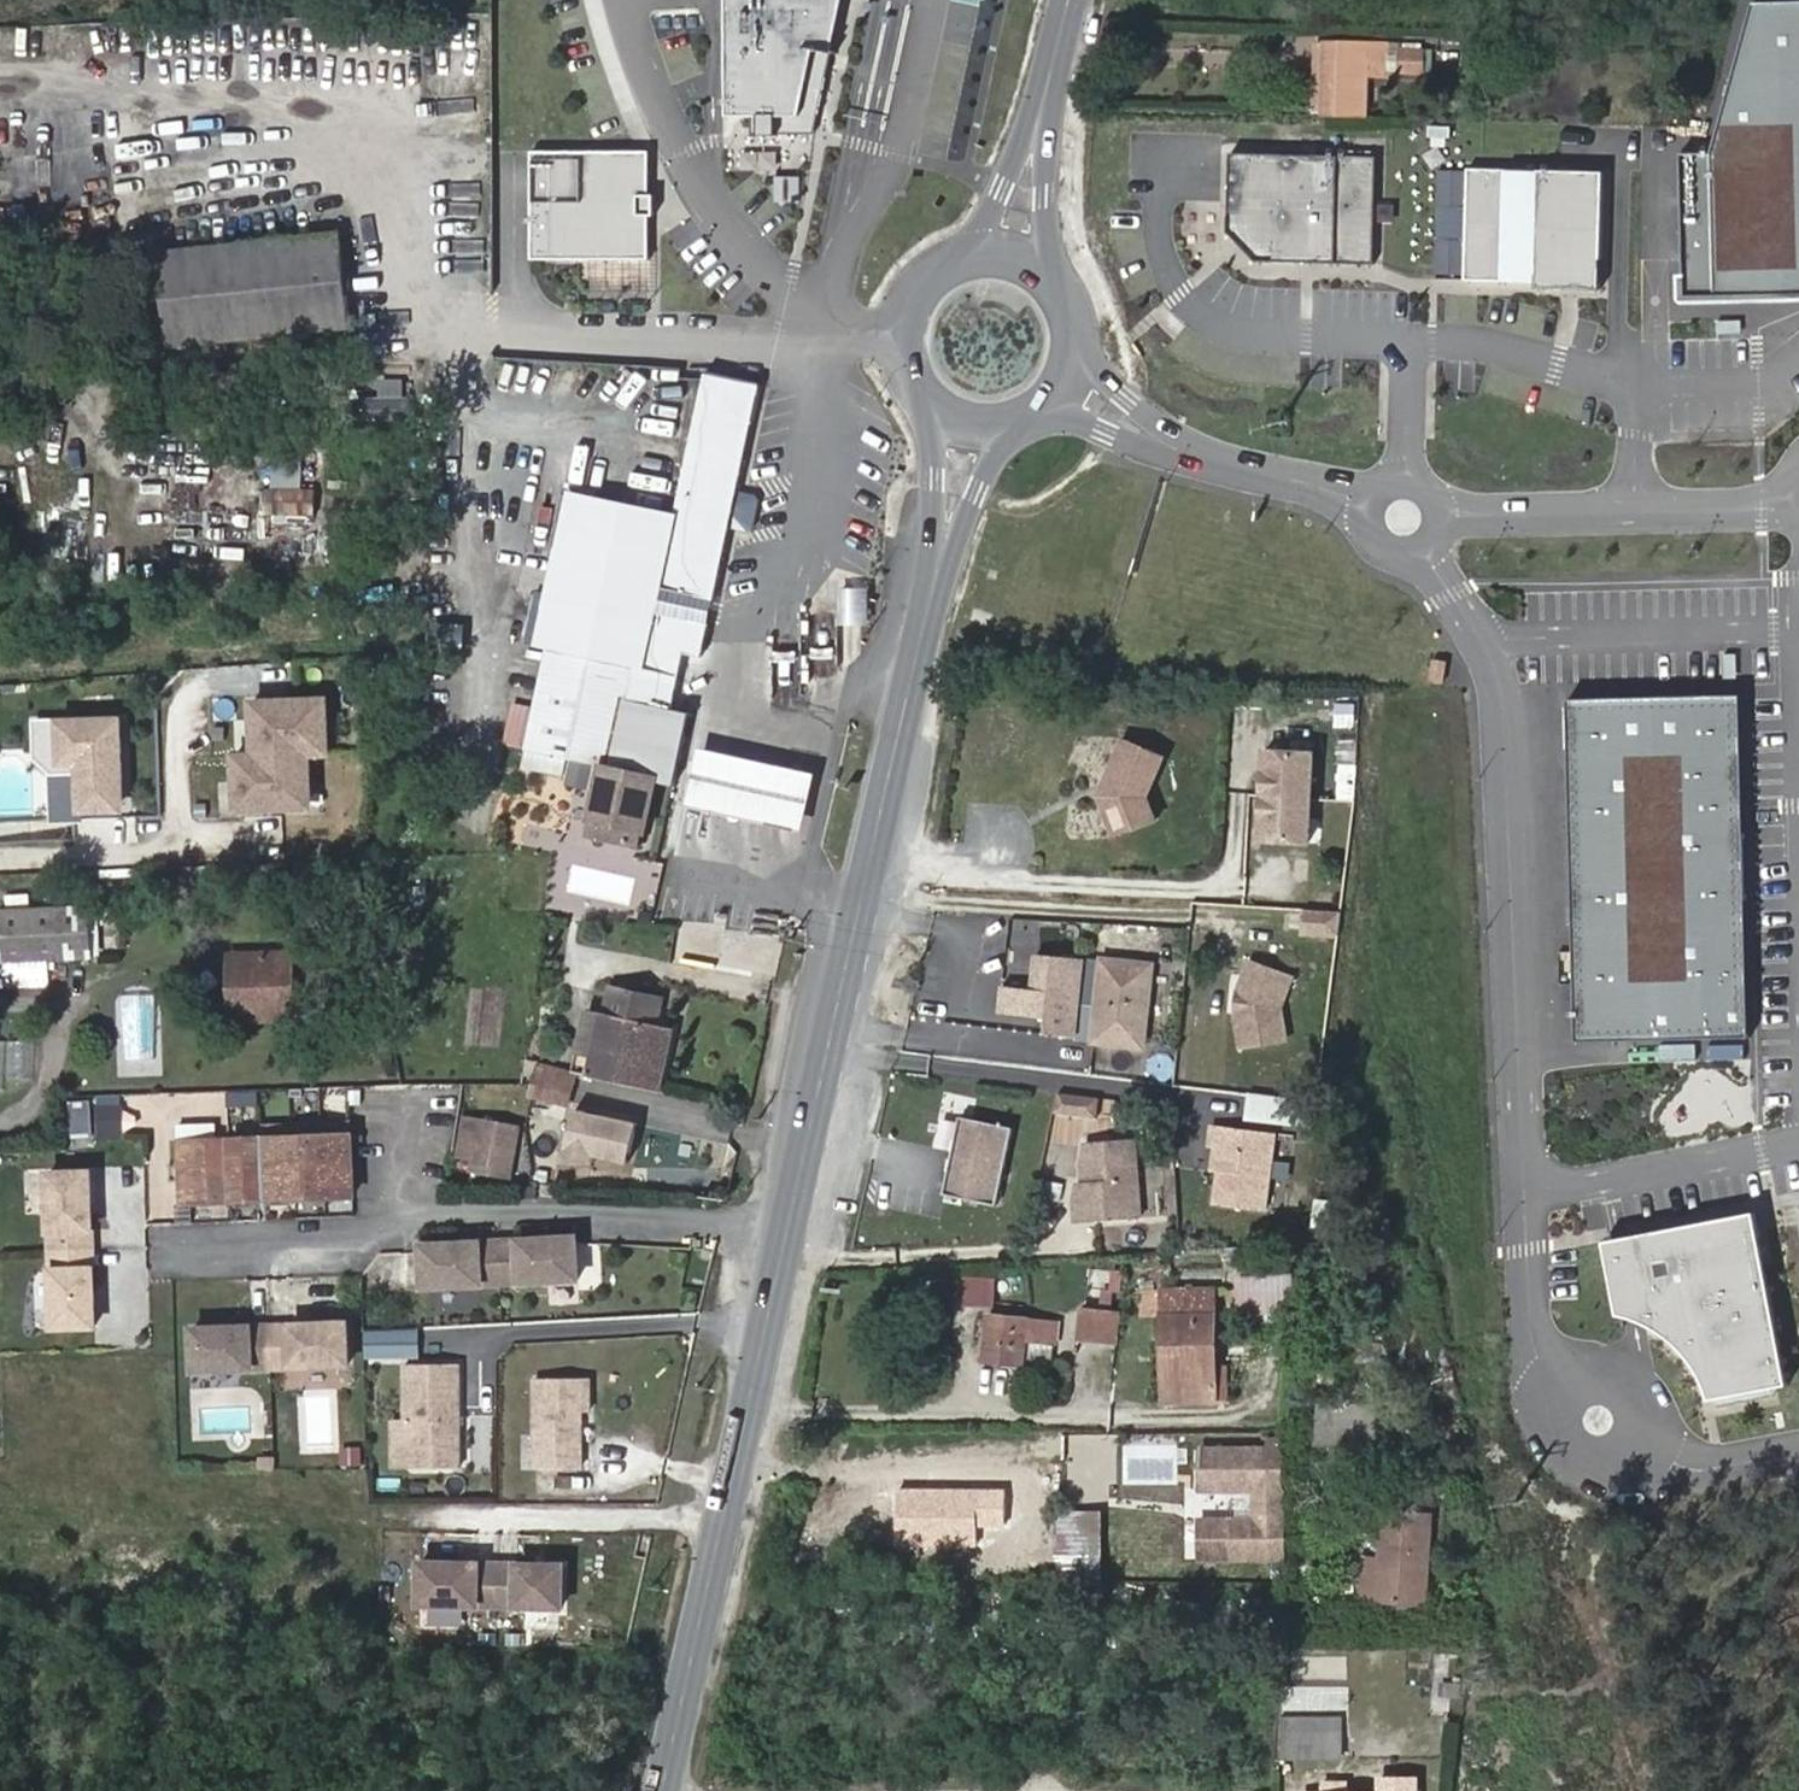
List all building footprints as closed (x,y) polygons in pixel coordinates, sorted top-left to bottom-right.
[(729,117),(734,117),(740,117),(740,134),(750,134),(760,134),(778,134),(817,134),(830,66),(844,0),(728,0),(729,117)] [(1753,3),(1712,153),(1681,154),(1684,300),(1798,297),(1798,3),(1753,3)] [(1322,113),(1325,44),(1313,43),(1311,113),(1321,113),(1322,113)] [(1366,115),(1368,74),(1388,74),(1388,46),(1325,44),(1322,113),(1366,115)] [(1423,72),(1423,52),(1403,51),(1402,71),(1423,72)] [(650,195),(650,152),(534,152),(534,259),(582,259),(651,259),(651,216),(655,217),(655,206),(655,195),(650,195)] [(1377,158),(1231,153),(1229,232),(1257,262),(1308,264),(1375,265),(1377,158)] [(1535,286),(1535,290),(1550,290),(1550,286),(1570,286),(1587,287),(1587,291),(1600,292),(1605,174),(1469,169),(1465,283),(1535,286)] [(351,329),(341,234),(157,253),(167,348),(351,329)] [(651,302),(651,259),(582,259),(582,302),(651,302)] [(658,612),(663,588),(716,599),(723,564),(731,528),(739,491),(743,472),(751,437),(758,404),(763,383),(708,372),(677,513),(568,490),(534,647),(547,649),(523,768),(562,776),(566,760),(596,767),(659,782),(676,786),(685,742),(692,712),(673,709),(685,665),(687,654),(702,658),(707,640),(711,624),(658,612)] [(405,398),(405,379),(380,380),(380,398),(405,398)] [(411,421),(411,398),(405,398),(380,398),(364,399),(363,422),(411,421)] [(316,516),(316,489),(265,489),(264,516),(316,516)] [(757,516),(760,501),(757,495),(739,491),(731,528),(740,530),(749,532),(754,526),(757,516)] [(1568,700),(1576,1044),(1750,1039),(1746,872),(1745,856),(1742,696),(1568,700)] [(331,697),(248,700),(249,752),(227,753),(229,815),(314,812),(312,759),(333,758),(331,697)] [(134,719),(54,718),(53,769),(76,769),(76,814),(133,815),(134,719)] [(1155,820),(1146,797),(1163,758),(1123,741),(1101,792),(1099,796),(1116,836),(1155,820)] [(804,833),(818,775),(699,747),(685,805),(804,833)] [(1270,839),(1309,841),(1314,752),(1274,750),(1273,769),(1264,768),(1262,820),(1271,820),(1270,839)] [(1273,769),(1274,750),(1265,750),(1264,768),(1273,769)] [(648,835),(659,782),(596,767),(585,823),(648,835)] [(1262,820),(1261,839),(1270,839),(1271,820),(1262,820)] [(633,899),(655,901),(658,862),(636,860),(633,899)] [(91,906),(0,910),(0,959),(0,961),(93,957),(91,906)] [(1339,934),(1342,912),(1307,910),(1305,932),(1339,934)] [(1146,1050),(1155,963),(1087,956),(1086,960),(1034,954),(1030,987),(999,984),(995,1018),(1042,1023),(1041,1039),(1146,1050)] [(291,1017),(289,955),(277,956),(278,1017),(291,1017)] [(278,1017),(277,956),(231,957),(233,1019),(278,1017)] [(1292,978),(1249,961),(1237,992),(1241,994),(1239,1013),(1234,1014),(1240,1048),(1285,1041),(1280,1008),(1292,978)] [(660,1090),(674,1027),(656,1023),(661,999),(611,988),(606,1012),(597,1052),(579,1048),(573,1071),(578,1072),(593,1075),(643,1086),(660,1090)] [(597,1052),(606,1012),(588,1008),(579,1048),(597,1052)] [(570,1106),(578,1072),(573,1071),(536,1063),(529,1097),(570,1106)] [(629,1148),(643,1086),(593,1075),(585,1112),(579,1137),(629,1148)] [(1314,1103),(1245,1095),(1242,1120),(1311,1128),(1314,1103)] [(89,1103),(66,1102),(66,1139),(89,1139),(89,1103)] [(91,1139),(120,1139),(121,1104),(92,1103),(91,1139)] [(579,1137),(585,1112),(571,1109),(565,1134),(579,1137)] [(510,1176),(519,1128),(465,1118),(462,1135),(476,1137),(472,1159),(470,1169),(510,1176)] [(1014,1129),(960,1118),(949,1168),(943,1196),(997,1207),(1014,1129)] [(1212,1127),(1209,1148),(1214,1148),(1211,1173),(1217,1174),(1213,1206),(1263,1212),(1273,1134),(1212,1127)] [(354,1197),(351,1134),(188,1141),(190,1203),(354,1197)] [(472,1159),(476,1137),(462,1135),(458,1156),(472,1159)] [(190,1203),(188,1141),(180,1141),(182,1203),(190,1203)] [(1141,1226),(1134,1147),(1085,1152),(1081,1172),(1083,1192),(1077,1193),(1075,1209),(1077,1232),(1141,1226)] [(93,1250),(91,1172),(50,1173),(52,1251),(70,1251),(93,1250)] [(1670,1228),(1602,1240),(1617,1317),(1637,1322),(1644,1325),(1655,1331),(1660,1334),(1667,1340),(1677,1349),(1690,1362),(1700,1376),(1707,1391),(1708,1400),(1788,1385),(1754,1212),(1670,1228)] [(419,1246),(421,1287),(575,1279),(573,1237),(419,1246)] [(95,1326),(93,1250),(70,1251),(52,1251),(54,1327),(95,1326)] [(955,1303),(992,1306),(994,1276),(957,1273),(955,1303)] [(1297,1312),(1294,1274),(1239,1278),(1243,1317),(1271,1314),(1297,1312)] [(1217,1364),(1215,1289),(1162,1290),(1163,1356),(1170,1356),(1171,1400),(1218,1399),(1217,1364)] [(1116,1343),(1119,1311),(1081,1307),(1078,1339),(1116,1343)] [(1055,1343),(1057,1322),(988,1314),(983,1362),(1023,1366),(1025,1340),(1055,1343)] [(348,1366),(347,1324),(270,1327),(270,1334),(271,1369),(348,1366)] [(270,1334),(270,1327),(193,1329),(194,1372),(271,1369),(270,1334)] [(361,1329),(362,1361),(416,1360),(416,1328),(361,1329)] [(460,1468),(460,1364),(406,1364),(406,1420),(414,1420),(414,1465),(414,1468),(460,1468)] [(1231,1399),(1230,1364),(1217,1364),(1218,1399),(1231,1399)] [(536,1379),(535,1468),(581,1468),(581,1412),(589,1412),(589,1379),(536,1379)] [(406,1420),(393,1420),(393,1465),(414,1465),(414,1420),(406,1420)] [(1285,1556),(1283,1436),(1272,1436),(1272,1448),(1221,1448),(1221,1487),(1257,1486),(1258,1517),(1202,1518),(1202,1557),(1285,1556)] [(1221,1487),(1221,1448),(1204,1448),(1205,1487),(1221,1487)] [(1006,1491),(894,1489),(893,1553),(976,1555),(976,1529),(1005,1530),(1006,1491)] [(1426,1604),(1432,1514),(1382,1511),(1379,1557),(1364,1556),(1361,1600),(1426,1604)] [(1098,1586),(1098,1512),(1057,1512),(1058,1549),(1058,1578),(1058,1586),(1098,1586)] [(1055,1546),(1011,1545),(1010,1576),(1054,1577),(1055,1546)] [(562,1568),(420,1566),(419,1607),(562,1610),(562,1568)] [(1454,1711),(1453,1681),(1447,1682),(1447,1654),(1433,1654),(1434,1682),(1437,1682),(1438,1711),(1454,1711)] [(1314,1717),(1314,1699),(1280,1699),(1280,1718),(1314,1717)] [(1340,1758),(1339,1717),(1314,1717),(1280,1718),(1279,1758),(1340,1758)] [(1348,1782),(1323,1782),(1323,1790),(1347,1790),(1348,1782)]
